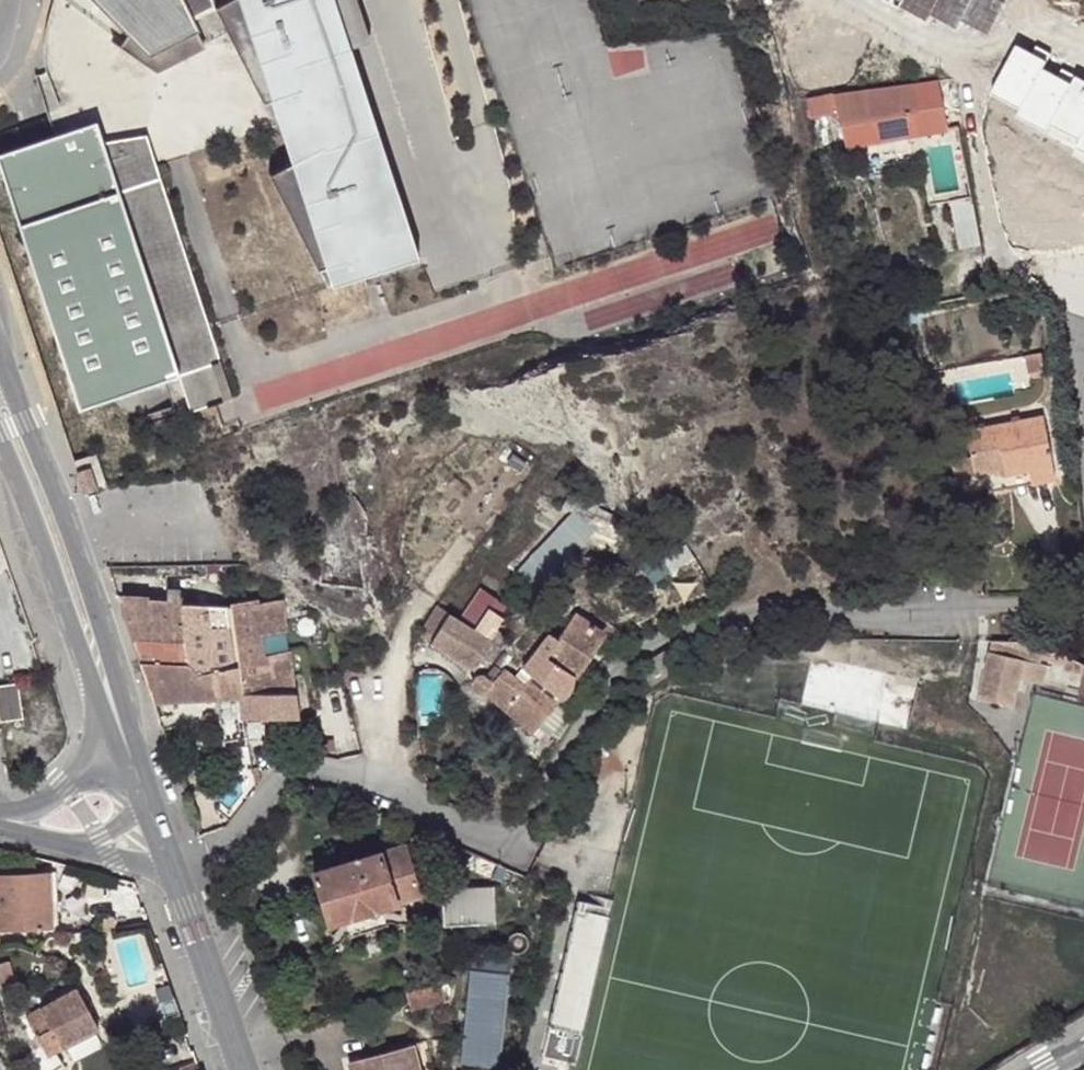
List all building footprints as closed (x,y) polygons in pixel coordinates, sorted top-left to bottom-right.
[(146,32),(136,45),(183,75),(226,50),(220,38),(222,35),(223,22),(237,9),(260,0),(115,0),(146,32)] [(237,9),(297,126),(302,124),(292,92),(262,0),(260,0),(237,9)] [(442,262),(356,0),(262,0),(292,92),(302,124),(317,168),(356,290),(442,262)] [(936,80),(834,93),(838,111),(845,140),(846,148),(947,130),(936,80)] [(834,93),(807,96),(810,115),(838,111),(834,93)] [(0,161),(0,166),(80,415),(202,375),(212,406),(254,392),(170,132),(127,143),(120,122),(0,161)] [(317,168),(293,177),(351,292),(356,290),(317,168)] [(974,209),(972,196),(951,200),(956,228),(960,248),(981,244),(979,235),(977,225),(974,209)] [(979,284),(981,293),(990,292),(988,283),(979,284)] [(1040,352),(1027,354),(1030,373),(1043,370),(1040,352)] [(967,431),(972,456),(975,473),(1001,468),(1003,475),(1051,465),(1041,415),(967,431)] [(972,456),(950,461),(954,477),(975,473),(972,456)] [(1054,478),(1051,465),(1003,475),(1006,488),(1054,478)] [(84,497),(97,493),(89,468),(76,472),(84,497)] [(572,558),(597,525),(574,508),(549,541),(572,558)] [(228,607),(233,660),(287,650),(286,643),(260,647),(257,627),(283,624),(279,592),(228,607)] [(122,595),(122,617),(139,665),(152,701),(207,698),(202,670),(187,659),(180,602),(148,599),(147,596),(122,595)] [(233,660),(228,607),(215,605),(180,602),(187,659),(202,670),(207,698),(216,698),(218,717),(228,717),(241,716),(237,696),(234,665),(233,660)] [(608,622),(578,604),(557,637),(549,633),(514,675),(502,667),(483,690),(533,730),(558,697),(565,692),(568,690),(572,686),(574,683),(576,674),(602,632),(611,636),(613,634),(611,629),(606,626),(608,622)] [(480,621),(457,606),(434,642),(482,671),(504,636),(502,634),(509,622),(488,608),(480,621)] [(1083,677),(1083,673),(1083,664),(992,642),(979,698),(1014,707),(1021,681),(1043,686),(1047,667),(1040,665),(1041,660),(1065,665),(1064,672),(1083,677)] [(297,719),(287,650),(233,660),(234,665),(237,696),(241,716),(241,718),(244,718),(297,719)] [(21,719),(16,684),(0,687),(0,722),(21,719)] [(235,728),(216,732),(218,741),(237,737),(235,728)] [(449,849),(451,842),(441,837),(434,834),(430,842),(449,849)] [(405,842),(312,870),(330,924),(343,920),(349,938),(388,926),(382,908),(422,895),(405,842)] [(518,888),(524,874),(463,847),(457,862),(518,888)] [(51,871),(0,873),(0,928),(60,925),(58,893),(52,893),(51,871)] [(491,887),(442,890),(444,924),(493,922),(491,887)] [(580,901),(578,909),(585,910),(586,903),(580,901)] [(585,910),(578,909),(545,1054),(575,1063),(610,908),(586,903),(585,910)] [(507,972),(471,967),(460,1059),(496,1064),(507,972)] [(439,983),(444,1002),(449,1000),(451,979),(439,983)] [(439,983),(407,992),(412,1011),(444,1002),(439,983)] [(78,987),(30,1013),(50,1050),(61,1044),(62,1047),(99,1026),(78,987)] [(938,1009),(932,1007),(929,1022),(935,1025),(938,1009)] [(933,1032),(927,1031),(924,1042),(930,1044),(933,1032)] [(436,1060),(443,1061),(445,1038),(438,1037),(436,1060)] [(361,1058),(347,1061),(350,1069),(419,1069),(414,1050),(418,1049),(416,1042),(372,1055),(361,1058)] [(359,1051),(361,1058),(372,1055),(370,1048),(359,1051)] [(928,1052),(922,1050),(919,1066),(925,1067),(928,1052)] [(181,1067),(182,1069),(199,1069),(196,1062),(181,1067)]
